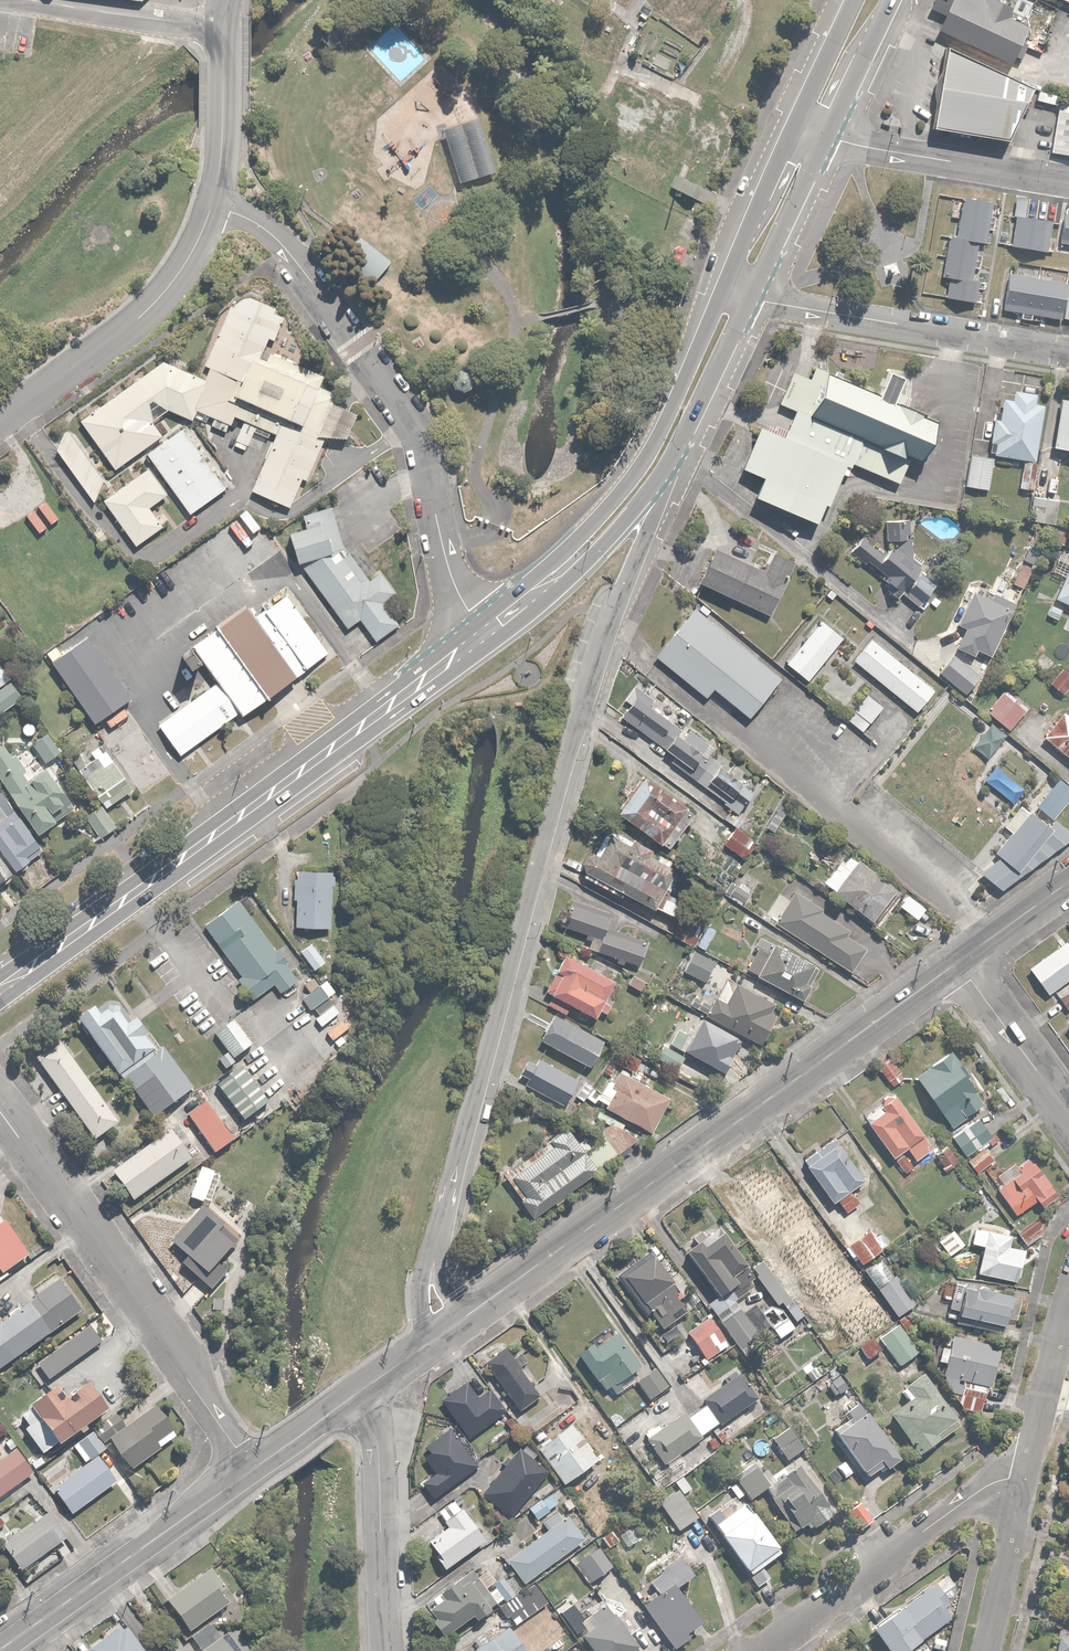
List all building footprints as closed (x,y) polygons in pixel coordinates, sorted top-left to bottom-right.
[(924,28),(1010,66),(1033,16),(998,0),(937,0),(924,28)] [(948,50),(934,127),(1003,139),(1033,88),(948,50)] [(656,52),(651,61),(667,69),(672,59),(656,52)] [(1038,88),(1035,99),(1056,105),(1059,93),(1038,88)] [(1060,105),(1053,149),(1068,152),(1068,107),(1060,105)] [(478,119),(438,131),(454,183),(494,171),(478,119)] [(993,200),(963,196),(957,236),(947,234),(942,275),(950,276),(948,297),(974,301),(976,287),(985,288),(986,281),(971,279),(973,267),(982,268),(984,254),(974,253),(976,241),(990,243),(992,228),(995,229),(997,217),(990,217),(993,200)] [(1027,197),(1017,196),(1013,215),(1016,215),(1011,244),(1047,250),(1052,221),(1024,216),(1027,197)] [(1065,212),(1060,241),(1068,242),(1068,213),(1065,212)] [(362,236),(343,260),(374,284),(392,260),(362,236)] [(1009,272),(1003,309),(1022,312),(1021,318),(1032,320),(1033,314),(1068,320),(1068,291),(1066,290),(1067,281),(1034,276),(1035,272),(1010,268),(1009,272)] [(293,507),(344,396),(260,357),(281,310),(238,291),(199,376),(182,413),(222,430),(230,412),(278,434),(253,488),(293,507)] [(82,421),(119,472),(168,436),(156,421),(170,411),(182,413),(199,376),(166,362),(82,421)] [(855,436),(919,463),(938,422),(829,374),(810,416),(855,436)] [(990,454),(1023,458),(1020,487),(1035,488),(1040,434),(1043,403),(1037,402),(1038,394),(1030,393),(1031,386),(1021,385),(1021,390),(1015,390),(1014,399),(1005,398),(1003,417),(994,416),(990,454)] [(1061,446),(1058,456),(1068,459),(1068,400),(1063,398),(1053,444),(1061,446)] [(743,468),(763,477),(754,495),(816,522),(855,436),(810,416),(798,411),(787,436),(762,425),(743,468)] [(55,448),(94,499),(103,476),(65,426),(55,448)] [(228,491),(184,429),(149,455),(193,516),(228,491)] [(994,457),(970,454),(965,485),(990,488),(994,457)] [(169,495),(152,472),(109,503),(139,545),(165,526),(151,507),(169,495)] [(1061,499),(1032,495),(1028,519),(1057,524),(1061,499)] [(368,580),(345,549),(334,517),(293,532),(307,568),(349,625),(360,617),(377,640),(400,623),(384,602),(398,592),(382,571),(368,580)] [(884,548),(865,533),(850,551),(919,605),(934,586),(914,571),(920,564),(890,541),(884,548)] [(6,567),(15,560),(0,540),(0,559),(6,567)] [(1063,546),(1051,570),(1065,578),(1056,596),(1068,603),(1068,549),(1063,546)] [(710,549),(692,589),(761,619),(779,580),(710,549)] [(1033,569),(1022,564),(1014,583),(1024,588),(1033,569)] [(990,599),(973,591),(957,624),(964,627),(956,646),(974,655),(978,647),(992,654),(1017,602),(994,591),(990,599)] [(249,612),(195,648),(219,683),(159,724),(178,752),(327,652),(291,599),(256,622),(249,612)] [(776,676),(698,610),(656,660),(703,699),(715,686),(746,712),(776,676)] [(842,635),(819,618),(787,662),(810,678),(842,635)] [(51,664),(94,726),(131,701),(88,639),(51,664)] [(930,685),(873,639),(855,661),(912,708),(930,685)] [(1038,657),(1039,668),(1053,667),(1052,656),(1038,657)] [(21,697),(9,681),(13,678),(0,660),(0,712),(21,697)] [(954,664),(943,678),(964,695),(967,691),(972,695),(976,689),(972,686),(976,681),(954,664)] [(1050,681),(1065,693),(1068,687),(1068,672),(1061,666),(1050,681)] [(653,698),(635,685),(624,700),(628,703),(619,715),(674,754),(669,761),(736,808),(743,797),(747,800),(753,791),(707,759),(717,745),(692,727),(688,733),(648,705),(653,698)] [(1002,688),(986,709),(1012,728),(1028,707),(1002,688)] [(854,707),(845,717),(863,732),(872,722),(854,707)] [(1068,756),(1068,716),(1065,712),(1045,736),(1068,756)] [(47,730),(32,743),(47,761),(62,748),(47,730)] [(0,748),(0,771),(41,832),(79,807),(51,765),(34,777),(18,754),(15,756),(6,743),(0,748)] [(108,752),(83,769),(110,806),(134,789),(108,752)] [(1059,778),(1036,806),(1051,818),(1068,797),(1068,787),(1059,778)] [(688,815),(646,782),(622,812),(663,845),(688,815)] [(105,805),(89,816),(103,836),(119,825),(105,805)] [(1061,841),(1025,811),(975,871),(997,890),(1061,841)] [(0,826),(0,844),(19,873),(48,854),(21,813),(0,826)] [(755,841),(735,828),(724,845),(743,858),(755,841)] [(668,863),(608,834),(589,873),(649,902),(668,863)] [(19,873),(0,844),(0,886),(19,873)] [(850,850),(825,881),(878,923),(902,891),(850,850)] [(298,870),(297,925),(333,925),(334,871),(298,870)] [(847,934),(850,929),(793,892),(774,921),(853,971),(867,948),(847,934)] [(615,914),(573,899),(563,926),(591,936),(587,946),(636,963),(645,939),(610,926),(615,914)] [(297,977),(241,901),(204,929),(255,998),(275,983),(281,990),(297,977)] [(765,924),(747,911),(739,921),(758,934),(765,924)] [(681,917),(673,935),(694,944),(702,927),(681,917)] [(757,949),(747,967),(802,997),(819,964),(761,933),(754,947),(757,949)] [(1066,938),(1028,966),(1049,994),(1068,980),(1068,943),(1066,938)] [(311,943),(300,951),(312,968),(323,960),(311,943)] [(715,960),(695,950),(684,971),(704,981),(715,960)] [(614,980),(563,959),(549,993),(600,1013),(614,980)] [(304,996),(311,1007),(330,995),(318,976),(307,983),(312,991),(304,996)] [(781,1001),(739,980),(728,1001),(717,995),(708,1013),(761,1041),(781,1001)] [(1058,992),(1056,994),(1068,1011),(1068,983),(1058,992)] [(115,992),(80,1020),(156,1115),(190,1087),(115,992)] [(315,1011),(295,1028),(308,1043),(327,1027),(315,1011)] [(603,1040),(555,1013),(541,1038),(589,1066),(603,1040)] [(677,1029),(671,1041),(726,1070),(743,1037),(703,1016),(692,1037),(677,1029)] [(217,1030),(232,1055),(250,1043),(235,1019),(217,1030)] [(117,1118),(60,1040),(35,1059),(92,1136),(117,1118)] [(664,1043),(657,1056),(678,1068),(685,1055),(664,1043)] [(639,1056),(623,1049),(617,1062),(633,1070),(639,1056)] [(952,1049),(916,1074),(951,1126),(988,1101),(952,1049)] [(891,1055),(878,1065),(894,1086),(907,1076),(891,1055)] [(521,1074),(528,1078),(526,1083),(564,1103),(579,1077),(540,1056),(537,1063),(529,1059),(521,1074)] [(587,1098),(595,1103),(598,1099),(608,1104),(606,1106),(652,1130),(670,1096),(606,1062),(587,1098)] [(261,1067),(230,1088),(248,1115),(279,1094),(261,1067)] [(892,1093),(863,1116),(903,1167),(933,1144),(892,1093)] [(208,1100),(189,1114),(215,1150),(234,1137),(208,1100)] [(994,1134),(981,1116),(953,1136),(965,1153),(994,1134)] [(169,1128),(113,1170),(135,1199),(192,1158),(169,1128)] [(570,1134),(505,1178),(528,1211),(593,1167),(570,1134)] [(834,1199),(836,1198),(846,1212),(860,1202),(850,1188),(865,1177),(835,1136),(804,1159),(834,1199)] [(993,1159),(984,1147),(967,1160),(976,1172),(993,1159)] [(1059,1192),(1026,1155),(1023,1152),(988,1182),(1017,1215),(1037,1198),(1043,1206),(1059,1192)] [(226,1168),(218,1156),(200,1169),(208,1180),(226,1168)] [(781,1254),(791,1246),(798,1256),(816,1243),(809,1233),(813,1230),(777,1183),(774,1178),(742,1201),(781,1254)] [(166,1192),(139,1212),(161,1243),(188,1223),(166,1192)] [(220,1207),(208,1216),(220,1232),(232,1223),(220,1207)] [(2,1272),(26,1255),(0,1218),(0,1269),(2,1272)] [(982,1245),(978,1272),(1018,1278),(1024,1247),(1009,1245),(1012,1231),(973,1224),(969,1243),(982,1245)] [(727,1294),(752,1275),(716,1229),(704,1239),(699,1233),(693,1238),(697,1244),(687,1252),(719,1293),(714,1297),(705,1304),(740,1349),(759,1334),(727,1294)] [(883,1251),(868,1232),(848,1248),(863,1267),(883,1251)] [(194,1234),(169,1253),(189,1281),(215,1262),(194,1234)] [(649,1251),(617,1274),(647,1315),(650,1313),(661,1328),(690,1308),(649,1251)] [(803,1316),(762,1260),(751,1268),(777,1305),(781,1302),(795,1322),(803,1316)] [(880,1261),(865,1272),(898,1317),(915,1305),(894,1275),(892,1277),(880,1261)] [(1022,1296),(960,1281),(951,1319),(1004,1331),(1007,1318),(1017,1320),(1022,1296)] [(79,1312),(59,1282),(0,1321),(0,1364),(79,1312)] [(728,1343),(708,1316),(687,1333),(707,1359),(728,1343)] [(916,1352),(898,1325),(880,1337),(897,1364),(916,1352)] [(86,1328),(31,1366),(42,1382),(97,1344),(86,1328)] [(647,1368),(620,1332),(619,1331),(597,1348),(592,1342),(577,1354),(604,1389),(608,1385),(614,1393),(647,1368)] [(882,1349),(870,1337),(860,1347),(871,1359),(882,1349)] [(938,1361),(945,1363),(942,1379),(963,1408),(980,1412),(986,1385),(992,1387),(1000,1347),(950,1337),(948,1347),(941,1346),(938,1361)] [(505,1346),(483,1362),(518,1409),(540,1393),(505,1346)] [(668,1387),(654,1369),(636,1384),(650,1401),(668,1387)] [(660,1463),(663,1461),(757,1397),(739,1371),(699,1398),(704,1404),(686,1416),(684,1414),(660,1430),(656,1425),(641,1435),(660,1463)] [(959,1424),(923,1374),(901,1390),(907,1400),(887,1415),(916,1455),(959,1424)] [(466,1381),(440,1400),(468,1439),(507,1411),(491,1389),(478,1398),(466,1381)] [(853,1392),(845,1384),(835,1393),(843,1402),(853,1392)] [(19,1417),(44,1450),(101,1408),(85,1387),(68,1399),(59,1387),(19,1417)] [(897,1454),(858,1404),(843,1416),(847,1420),(831,1432),(867,1478),(897,1454)] [(157,1407),(111,1438),(131,1467),(177,1436),(157,1407)] [(572,1424),(538,1448),(562,1480),(595,1456),(572,1424)] [(789,1426),(772,1438),(786,1459),(803,1447),(789,1426)] [(477,1465),(451,1430),(450,1429),(426,1448),(430,1453),(423,1458),(434,1472),(420,1483),(432,1499),(477,1465)] [(105,1448),(93,1432),(74,1446),(86,1462),(105,1448)] [(547,1473),(519,1449),(481,1495),(509,1519),(547,1473)] [(14,1450),(0,1459),(0,1492),(29,1473),(14,1450)] [(116,1481),(99,1457),(54,1488),(70,1512),(116,1481)] [(734,1476),(749,1499),(766,1487),(774,1499),(779,1495),(800,1527),(808,1522),(812,1528),(833,1515),(815,1488),(798,1463),(787,1470),(788,1473),(775,1482),(760,1459),(734,1476)] [(683,1475),(674,1482),(686,1498),(695,1491),(683,1475)] [(699,1517),(679,1489),(660,1503),(680,1531),(699,1517)] [(524,1583),(584,1539),(567,1517),(564,1519),(546,1495),(529,1508),(546,1530),(507,1560),(524,1583)] [(426,1541),(447,1569),(484,1541),(452,1499),(437,1511),(447,1525),(426,1541)] [(725,1517),(714,1525),(748,1572),(780,1549),(745,1502),(734,1510),(729,1504),(720,1511),(725,1517)] [(873,1519),(860,1502),(846,1514),(859,1530),(873,1519)] [(45,1518),(5,1545),(21,1568),(61,1541),(45,1518)] [(578,1562),(589,1577),(609,1562),(598,1547),(578,1562)] [(660,1593),(643,1605),(673,1647),(703,1626),(675,1586),(692,1574),(678,1555),(656,1570),(659,1574),(651,1580),(660,1593)] [(189,1630),(226,1604),(217,1591),(224,1586),(211,1567),(167,1599),(189,1630)] [(501,1606),(516,1595),(503,1577),(487,1589),(475,1573),(472,1569),(426,1604),(436,1618),(432,1621),(445,1637),(476,1614),(481,1621),(501,1606)] [(546,1598),(533,1582),(516,1595),(501,1606),(514,1623),(546,1598)] [(933,1584),(872,1625),(890,1650),(906,1650),(952,1620),(947,1613),(951,1610),(933,1584)] [(573,1602),(561,1611),(591,1650),(637,1650),(640,1649),(605,1604),(585,1618),(573,1602)] [(121,1623),(89,1649),(91,1650),(142,1650),(121,1623)] [(212,1623),(191,1638),(200,1650),(233,1650),(212,1623)] [(507,1627),(473,1650),(525,1650),(507,1627)] [(847,1634),(837,1642),(845,1650),(846,1650),(855,1644),(847,1634)] [(1057,1637),(1054,1650),(1068,1650),(1068,1639),(1057,1637)]
